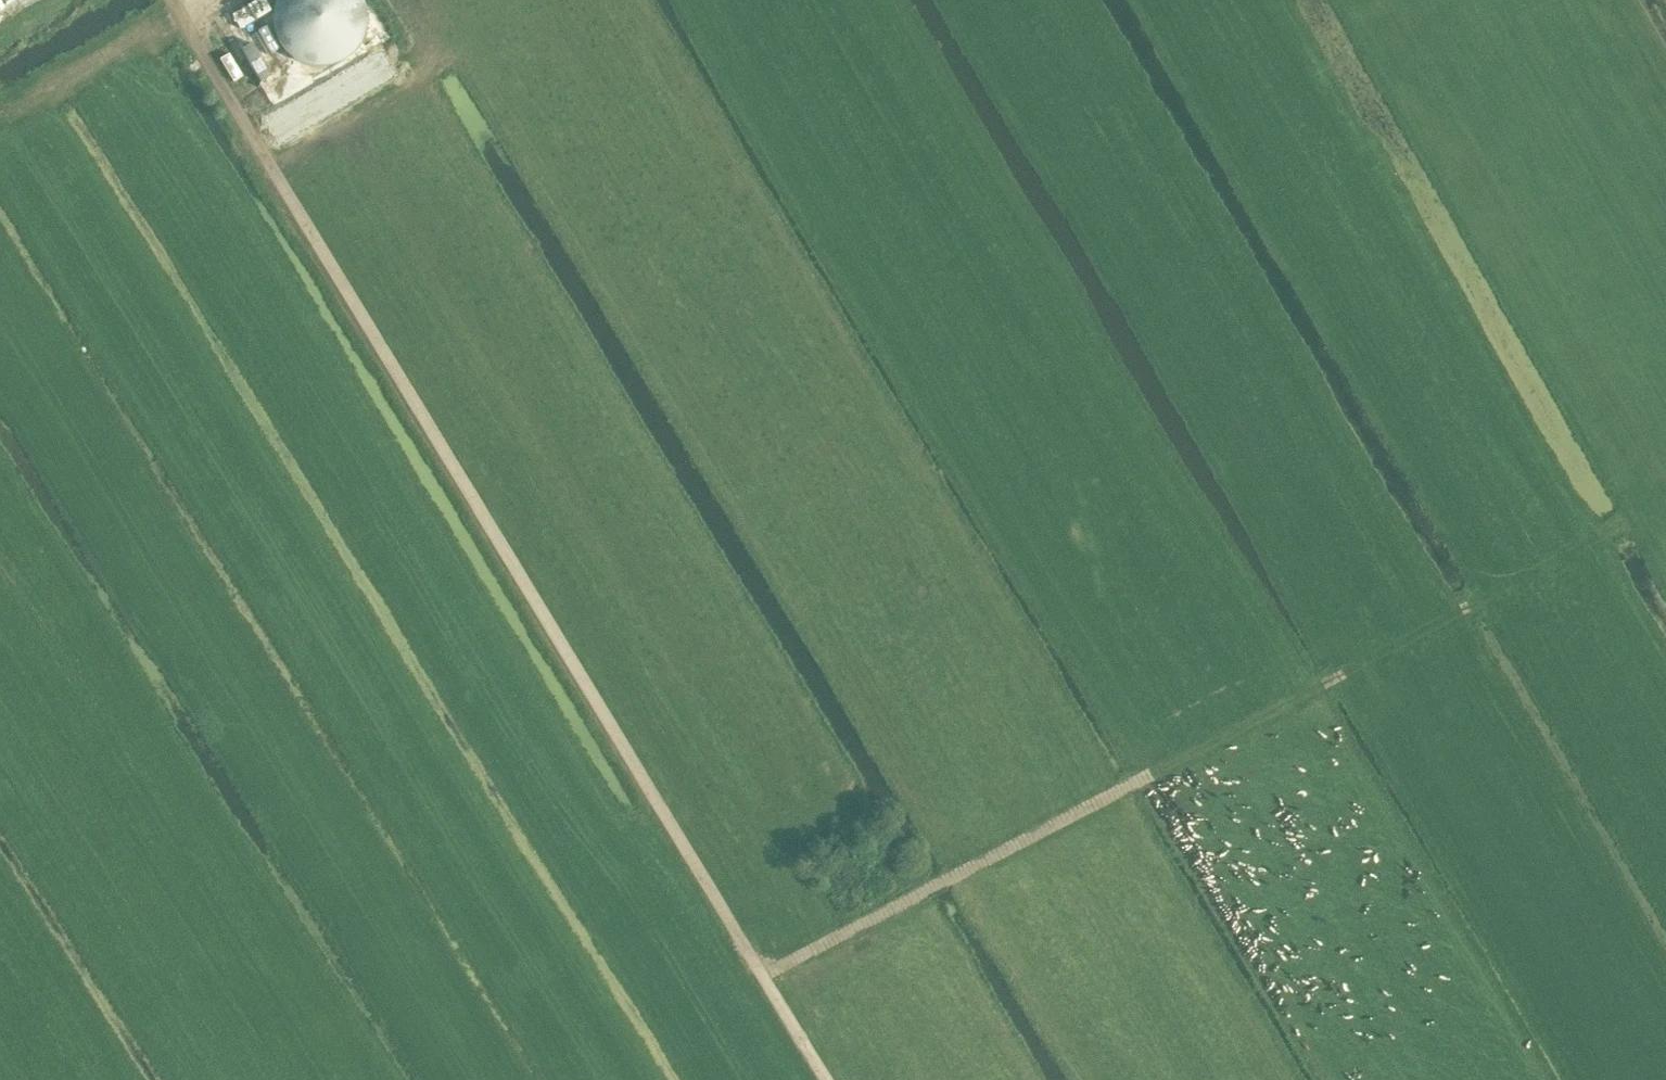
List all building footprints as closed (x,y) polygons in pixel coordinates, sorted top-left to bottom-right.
[(273,18),(273,23),(273,27),(274,31),(276,35),(277,39),(279,43),(281,46),(284,49),(287,53),(290,55),(293,58),(297,60),(301,62),(305,64),(309,65),(313,66),(317,66),(321,66),(326,66),(330,65),(334,64),(338,63),(341,61),(345,59),(349,56),(352,53),(355,50),(357,47),(360,44),(362,40),(364,36),(365,32),(366,28),(367,24),(367,20),(367,15),(366,11),(365,7),(364,4),(363,0),(277,0),(276,2),(275,6),(274,10),(273,14),(273,18)]
